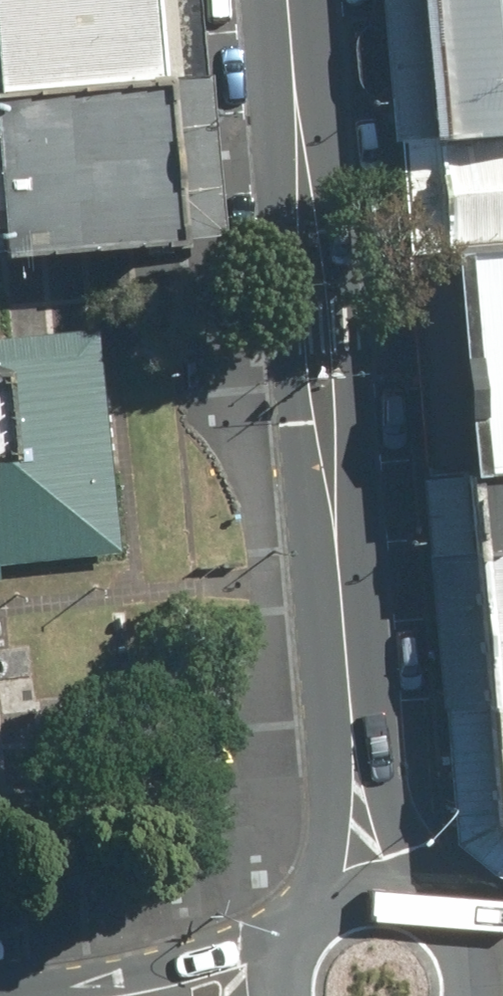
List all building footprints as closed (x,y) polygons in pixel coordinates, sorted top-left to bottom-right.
[(145,76),(139,0),(0,0),(0,89),(145,76)] [(502,133),(502,0),(419,0),(432,140),(502,133)] [(371,25),(367,24),(362,27),(355,35),(353,40),(356,79),(359,85),(362,90),(368,95),(373,97),(378,95),(374,27),(371,25)] [(158,237),(145,76),(0,89),(0,252),(158,237)] [(443,246),(502,240),(502,133),(432,140),(443,246)] [(443,246),(462,464),(502,460),(502,240),(443,246)] [(6,581),(4,564),(124,555),(108,346),(0,355),(0,582),(6,581)] [(470,548),(502,545),(502,460),(462,464),(470,548)] [(486,699),(502,698),(502,545),(470,548),(486,699)] [(486,699),(496,842),(502,841),(502,698),(486,699)]
